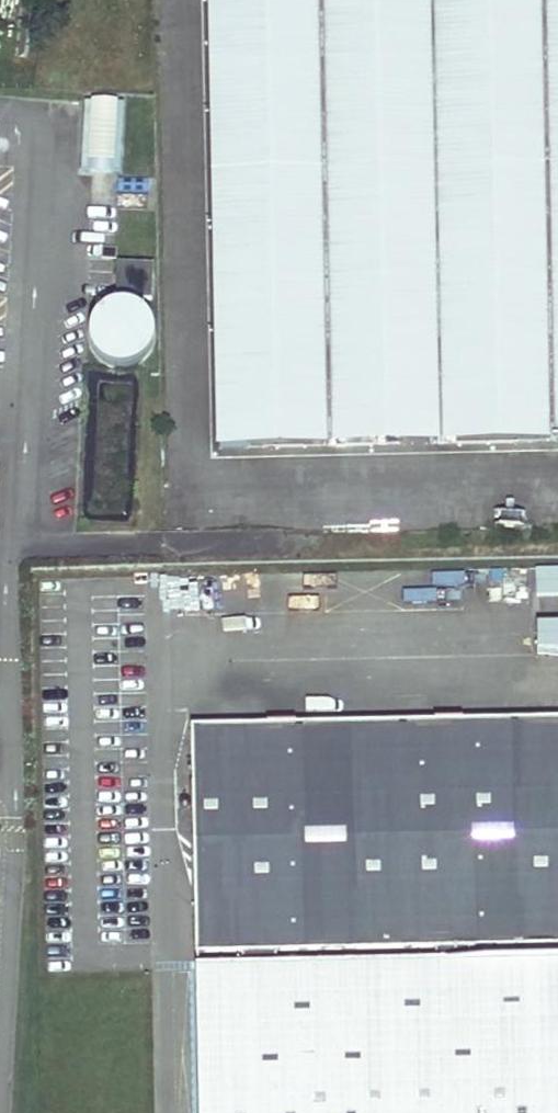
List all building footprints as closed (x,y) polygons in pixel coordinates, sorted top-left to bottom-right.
[(214,448),(557,442),(557,0),(209,0),(214,448)] [(181,730),(192,1112),(557,1112),(557,719),(181,730)]
